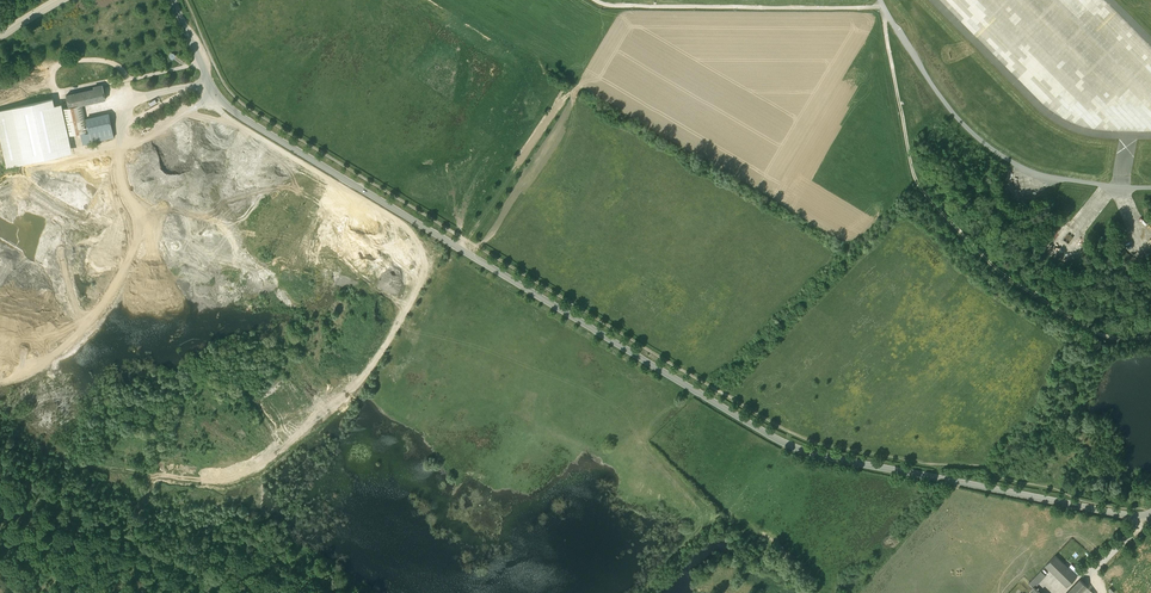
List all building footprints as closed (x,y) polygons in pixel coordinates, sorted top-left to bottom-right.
[(92,102),(105,99),(102,87),(89,90),(92,102)] [(89,90),(65,96),(68,106),(68,107),(81,104),(92,102),(89,90)] [(0,111),(0,136),(7,166),(23,164),(65,155),(58,123),(53,99),(0,111)] [(78,132),(86,130),(84,118),(81,104),(68,107),(68,106),(62,107),(67,134),(78,132)] [(78,132),(80,144),(94,142),(100,141),(113,139),(108,114),(84,118),(86,130),(78,132)] [(1077,575),(1055,554),(1046,564),(1067,585),(1077,575)] [(1029,581),(1034,586),(1046,574),(1041,569),(1029,581)] [(1087,584),(1080,578),(1066,592),(1078,592),(1087,584)] [(1087,584),(1078,592),(1090,592),(1093,590),(1087,584)]
